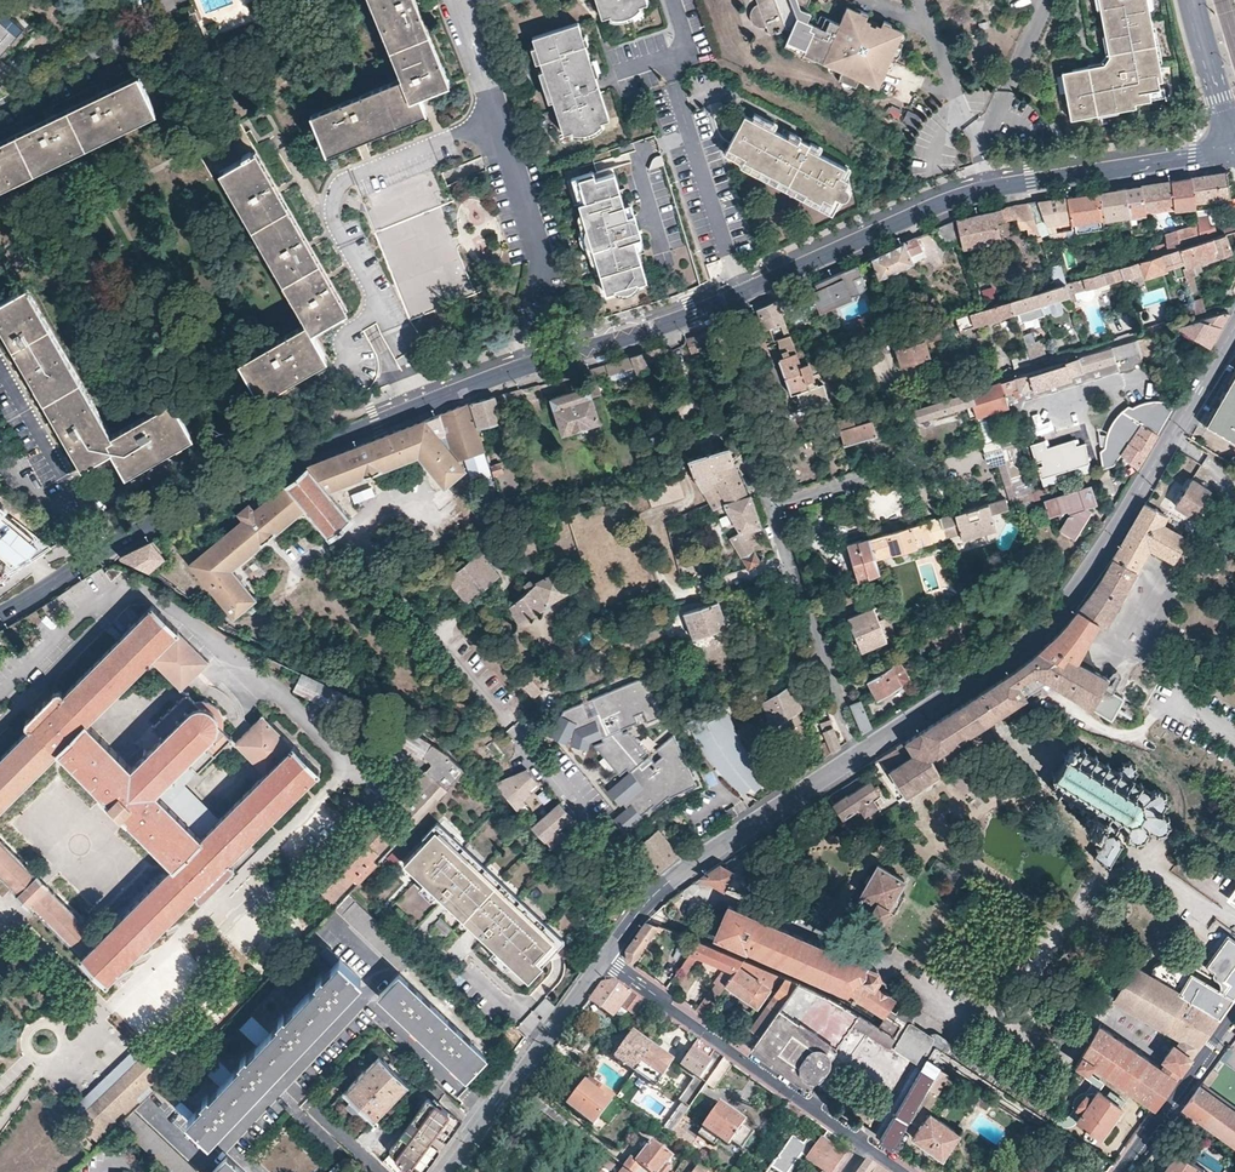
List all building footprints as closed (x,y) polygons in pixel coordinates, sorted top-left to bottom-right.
[(329,155),(429,114),(421,96),(449,84),(415,0),(373,0),(405,80),(314,118),(329,155)] [(603,16),(611,13),(612,15),(641,5),(641,3),(649,1),(649,0),(598,0),(603,16)] [(759,6),(752,14),(752,24),(759,32),(770,32),(771,36),(786,30),(789,32),(783,44),(793,49),(792,53),(802,60),(807,60),(810,61),(812,57),(829,65),(839,69),(842,71),(840,76),(857,83),(860,78),(865,81),(875,86),(878,87),(887,69),(890,60),(891,59),(903,31),(896,28),(897,26),(884,20),(880,27),(876,25),(875,27),(868,24),(869,22),(864,20),(867,13),(857,8),(856,10),(848,6),(840,24),(821,15),(816,24),(807,20),(811,11),(806,9),(811,0),(757,0),(759,6)] [(1149,0),(1100,0),(1101,7),(1110,54),(1105,62),(1063,70),(1072,117),(1137,104),(1136,100),(1152,97),(1150,88),(1161,86),(1159,79),(1164,78),(1160,60),(1153,25),(1150,7),(1149,0)] [(641,5),(612,15),(613,19),(615,19),(620,20),(624,19),(629,18),(630,18),(634,16),(637,14),(642,10),(642,6),(641,5)] [(0,7),(0,18),(2,19),(0,22),(0,51),(22,26),(0,7)] [(584,35),(579,20),(533,35),(544,68),(565,132),(573,129),(573,131),(574,131),(579,132),(585,131),(590,130),(594,128),(599,126),(603,121),(602,119),(610,117),(597,73),(592,59),(586,42),(584,35)] [(1163,60),(1156,24),(1153,25),(1160,60),(1163,60)] [(907,34),(903,31),(891,59),(895,61),(897,57),(899,55),(901,51),(902,48),(903,45),(907,34)] [(541,60),(536,44),(532,46),(537,61),(541,60)] [(554,99),(544,68),(540,70),(550,100),(554,99)] [(855,86),(857,83),(840,76),(839,79),(841,80),(841,81),(842,82),(844,86),(847,87),(850,88),(854,86),(855,86)] [(153,114),(136,78),(0,143),(0,188),(153,114)] [(1166,91),(1164,78),(1159,79),(1161,86),(1150,88),(1152,97),(1167,94),(1166,91)] [(873,89),(875,86),(865,81),(865,83),(865,86),(865,87),(867,89),(869,90),(873,89)] [(454,98),(449,88),(438,94),(442,104),(454,98)] [(778,122),(756,111),(753,116),(775,128),(778,122)] [(820,151),(809,145),(811,141),(801,136),(799,140),(788,135),(775,128),(753,116),(746,113),(729,146),(746,155),(745,159),(807,191),(807,192),(822,200),(824,195),(833,200),(836,194),(841,197),(843,198),(844,198),(845,198),(847,197),(848,196),(849,195),(850,194),(851,191),(851,189),(850,187),(849,186),(847,185),(850,178),(846,176),(841,173),(846,165),(820,151)] [(329,357),(313,330),(348,309),(275,181),(241,122),(197,148),(214,177),(222,173),(308,322),(240,361),(260,396),(329,357)] [(801,134),(791,129),(788,135),(799,140),(801,136),(802,134),(801,134)] [(823,145),(812,140),(812,139),(811,141),(809,145),(820,151),(823,145)] [(746,155),(729,146),(726,151),(744,160),(745,159),(746,155)] [(664,163),(661,154),(661,153),(659,154),(658,154),(657,154),(654,156),(652,158),(649,168),(664,163)] [(846,165),(841,173),(846,176),(851,167),(846,165)] [(587,199),(580,177),(595,173),(594,170),(572,177),(580,202),(587,199)] [(643,235),(632,201),(625,203),(616,171),(597,177),(595,173),(580,177),(587,199),(580,202),(582,211),(587,226),(593,247),(598,264),(607,291),(617,288),(616,287),(637,280),(638,282),(648,279),(639,250),(635,237),(642,235),(643,235)] [(1209,173),(1192,176),(1196,203),(1225,199),(1226,206),(1232,206),(1231,199),(1226,171),(1209,173)] [(1175,202),(1176,209),(1197,206),(1196,203),(1192,176),(1181,178),(1172,179),(1175,202)] [(1160,181),(1143,184),(1146,206),(1175,202),(1172,179),(1160,181)] [(1136,185),(1127,186),(1132,216),(1147,213),(1146,206),(1143,184),(1136,185)] [(1112,189),(1101,190),(1105,218),(1105,220),(1132,216),(1127,186),(1112,189)] [(1072,220),(1073,223),(1105,218),(1101,190),(1084,193),(1068,196),(1072,220)] [(428,213),(433,202),(421,196),(416,207),(428,213)] [(1050,199),(1039,201),(1047,225),(1072,220),(1068,196),(1050,199)] [(1039,230),(1041,236),(1050,233),(1047,225),(1039,201),(1030,202),(1039,230)] [(962,249),(963,251),(1000,240),(996,223),(1019,217),(1025,235),(1039,230),(1030,202),(1006,206),(1003,209),(1001,208),(980,215),(955,222),(962,249)] [(459,297),(474,292),(445,216),(445,220),(440,207),(411,218),(412,225),(397,225),(390,228),(411,227),(412,239),(393,240),(385,243),(386,256),(407,312),(418,312),(435,306),(434,291),(444,288),(448,298),(459,297)] [(587,226),(582,211),(581,212),(580,213),(579,214),(579,216),(582,226),(584,233),(586,233),(586,231),(586,228),(587,226)] [(1147,213),(1132,216),(1134,234),(1149,231),(1147,213)] [(1200,224),(1202,240),(1216,236),(1215,226),(1210,226),(1208,215),(1198,217),(1200,224)] [(1074,229),(1050,233),(1052,239),(1079,235),(1079,231),(1106,227),(1106,224),(1105,220),(1105,218),(1073,223),(1074,229)] [(952,223),(938,227),(943,244),(958,239),(952,223)] [(1202,240),(1200,224),(1179,230),(1182,247),(1202,240)] [(1182,247),(1179,230),(1166,234),(1169,250),(1179,247),(1182,247)] [(1183,267),(1190,290),(1197,288),(1191,266),(1190,264),(1231,251),(1226,233),(1216,236),(1202,240),(1182,247),(1179,247),(1183,260),(1184,265),(1183,267)] [(644,240),(642,235),(635,237),(639,250),(640,249),(642,248),(643,246),(644,245),(644,243),(644,242),(644,240)] [(877,276),(879,281),(913,265),(910,256),(922,250),(916,236),(894,246),(871,257),(877,276)] [(598,264),(593,247),(591,245),(588,243),(587,243),(589,249),(592,260),(593,262),(595,263),(596,263),(597,264),(598,264)] [(1152,247),(1153,255),(1165,251),(1164,245),(1152,247)] [(1167,265),(1183,260),(1179,247),(1169,250),(1165,251),(1153,255),(1138,260),(1123,265),(1125,274),(1143,269),(1145,274),(1167,268),(1167,265)] [(1137,249),(1138,260),(1153,255),(1152,247),(1137,249)] [(1102,260),(1103,271),(1119,266),(1117,256),(1102,260)] [(1051,265),(1054,282),(1065,280),(1062,263),(1051,265)] [(862,274),(857,264),(838,272),(836,273),(834,274),(826,277),(815,282),(817,287),(811,289),(821,312),(853,297),(851,294),(854,293),(857,293),(859,292),(860,291),(854,277),(862,274)] [(1103,271),(1067,282),(1071,295),(1072,300),(1079,298),(1082,297),(1088,300),(1094,298),(1097,293),(1094,284),(1125,274),(1123,265),(1119,266),(1103,271)] [(867,285),(862,274),(854,277),(860,291),(862,290),(864,288),(867,285)] [(637,280),(616,287),(617,288),(619,289),(623,290),(628,290),(631,289),(635,286),(638,283),(638,282),(637,280)] [(1067,282),(1059,285),(1038,291),(1042,303),(1051,300),(1055,313),(1058,315),(1064,313),(1065,310),(1061,298),(1071,295),(1067,282)] [(1234,296),(1234,292),(1234,291),(1229,284),(1218,290),(1226,302),(1227,302),(1234,296)] [(993,287),(982,290),(984,298),(995,295),(993,287)] [(110,435),(26,289),(0,304),(0,326),(48,410),(80,466),(111,449),(125,474),(191,435),(172,400),(110,435)] [(1042,303),(1038,291),(1012,299),(1016,312),(1018,319),(1019,323),(1046,314),(1042,303)] [(1192,300),(1196,311),(1206,308),(1203,296),(1192,300)] [(769,327),(784,320),(777,299),(766,304),(757,307),(764,328),(769,327)] [(1012,299),(983,309),(955,317),(959,329),(985,321),(1012,313),(1014,320),(1018,319),(1016,312),(1012,299)] [(1188,314),(1196,311),(1192,300),(1185,302),(1188,314)] [(1198,318),(1180,324),(1210,344),(1228,315),(1230,311),(1222,311),(1198,318)] [(942,335),(938,323),(896,335),(894,336),(902,364),(929,355),(925,340),(942,335)] [(691,352),(706,347),(713,344),(708,331),(684,339),(691,352)] [(1137,337),(1138,344),(1154,339),(1157,338),(1156,332),(1143,335),(1137,337)] [(784,355),(796,351),(789,334),(777,338),(784,355)] [(1133,354),(1140,351),(1138,344),(1137,337),(1088,353),(1061,361),(1034,369),(978,386),(971,389),(973,402),(976,415),(1015,403),(1013,396),(1071,379),(1071,376),(1116,361),(1115,360),(1119,358),(1123,370),(1137,366),(1133,354)] [(1140,351),(1143,364),(1160,359),(1154,339),(1138,344),(1140,351)] [(631,355),(637,374),(648,371),(647,369),(670,362),(665,345),(659,347),(654,348),(631,355)] [(1029,353),(1027,348),(1011,353),(1015,368),(1032,363),(1029,353)] [(1042,350),(1029,353),(1032,363),(1045,359),(1042,350)] [(811,376),(806,364),(801,365),(796,352),(796,351),(784,355),(776,358),(787,393),(796,390),(801,403),(825,394),(818,374),(811,376)] [(801,365),(806,364),(802,351),(796,352),(801,365)] [(1137,366),(1143,364),(1140,351),(1133,354),(1137,366)] [(972,352),(968,354),(976,380),(981,379),(972,352)] [(613,361),(593,366),(596,374),(608,371),(609,374),(631,367),(634,375),(637,374),(631,355),(613,361)] [(1120,372),(1123,370),(1119,358),(1115,360),(1116,361),(1120,372)] [(593,366),(583,369),(586,377),(596,374),(593,366)] [(1226,391),(1208,423),(1234,439),(1234,376),(1226,391)] [(601,393),(598,384),(551,398),(561,434),(599,423),(592,396),(601,393)] [(501,394),(506,411),(509,411),(525,406),(520,388),(501,394)] [(971,389),(902,410),(905,421),(918,417),(919,418),(938,413),(939,417),(963,410),(962,406),(973,402),(971,389)] [(479,429),(508,420),(507,415),(506,411),(501,394),(485,398),(470,403),(479,429)] [(1158,433),(1172,408),(1173,402),(1164,400),(1156,400),(1145,401),(1140,403),(1134,406),(1132,405),(1133,410),(1118,414),(1113,421),(1108,432),(1107,438),(1105,446),(1101,450),(1104,469),(1107,469),(1115,466),(1123,454),(1141,423),(1158,433)] [(307,465),(327,489),(418,455),(445,487),(466,469),(458,459),(485,450),(469,403),(456,406),(437,414),(450,449),(424,420),(388,434),(380,437),(379,438),(307,465)] [(852,421),(849,415),(835,419),(838,429),(842,443),(876,432),(871,418),(865,419),(865,417),(852,421)] [(1141,423),(1123,454),(1137,468),(1146,453),(1158,433),(1141,423)] [(663,447),(657,429),(648,432),(654,450),(663,447)] [(997,438),(999,446),(1016,441),(1012,431),(997,436),(997,438)] [(999,446),(997,438),(982,443),(980,444),(982,452),(986,464),(1004,458),(999,446)] [(999,446),(1004,458),(1004,461),(1010,476),(1026,471),(1016,441),(999,446)] [(1082,465),(1076,443),(1063,446),(1064,451),(1037,459),(1042,476),(1082,465)] [(701,489),(734,463),(728,446),(688,460),(692,475),(701,489)] [(487,449),(485,450),(458,459),(466,469),(483,463),(487,477),(494,475),(492,466),(487,449)] [(1010,476),(1004,461),(998,463),(1014,509),(1021,506),(1016,493),(1010,476)] [(701,489),(714,510),(725,505),(747,495),(734,463),(701,489)] [(501,464),(492,466),(494,475),(495,475),(503,472),(501,464)] [(306,507),(330,536),(351,518),(327,489),(307,465),(286,484),(257,506),(245,493),(238,496),(245,504),(237,512),(243,518),(190,563),(234,615),(254,598),(253,596),(231,569),(276,531),(306,507)] [(286,484),(307,465),(279,476),(286,484)] [(1098,471),(1107,493),(1115,490),(1107,469),(1104,469),(1098,471)] [(1026,471),(1010,476),(1016,493),(1033,488),(1026,471)] [(656,486),(670,482),(666,473),(653,477),(656,486)] [(1204,498),(1210,490),(1191,478),(1175,503),(1201,520),(1212,503),(1204,498)] [(499,489),(496,480),(488,482),(491,491),(499,489)] [(677,480),(675,480),(670,482),(656,486),(654,487),(660,504),(683,497),(677,480)] [(356,504),(376,494),(371,483),(350,493),(356,504)] [(1062,525),(1074,532),(1089,510),(1090,509),(1087,506),(1087,503),(1095,501),(1090,485),(1047,498),(1051,511),(1069,506),(1071,511),(1062,525)] [(1033,488),(1016,493),(1021,506),(1031,503),(1029,496),(1038,492),(1036,487),(1033,488)] [(741,534),(731,539),(748,568),(759,562),(750,547),(760,542),(754,529),(761,526),(750,495),(747,495),(725,505),(741,534)] [(939,515),(943,526),(958,521),(962,538),(996,527),(991,510),(1008,506),(1005,496),(939,515)] [(1089,665),(1071,654),(1082,636),(1094,617),(1101,622),(1150,544),(1174,559),(1183,545),(1186,539),(1180,535),(1179,533),(1161,522),(1166,514),(1147,502),(1146,504),(1144,506),(1096,587),(1089,596),(1085,601),(1063,627),(1051,639),(1038,651),(1024,663),(1009,674),(992,684),(978,693),(994,716),(998,713),(1009,706),(1026,695),(1025,694),(1017,683),(1035,671),(1048,679),(1052,681),(1054,679),(1092,701),(1090,704),(1111,717),(1113,714),(1123,699),(1129,689),(1089,665)] [(569,515),(552,520),(555,530),(566,563),(582,558),(569,515)] [(876,559),(946,533),(943,526),(939,515),(924,521),(874,536),(870,524),(865,526),(868,538),(876,559)] [(21,567),(38,546),(0,516),(0,551),(21,567)] [(858,580),(881,573),(879,569),(876,559),(868,538),(847,544),(858,580)] [(137,562),(148,569),(162,557),(150,540),(121,554),(137,562)] [(467,602),(499,576),(479,551),(447,578),(467,602)] [(570,589),(560,576),(555,571),(539,580),(510,605),(521,618),(551,601),(549,600),(570,589)] [(502,612),(510,605),(503,597),(489,609),(496,617),(502,612)] [(56,749),(87,719),(153,655),(178,629),(149,600),(0,750),(0,804),(56,749)] [(684,612),(694,638),(728,626),(718,600),(684,612)] [(887,638),(873,606),(848,617),(862,650),(887,638)] [(612,624),(603,627),(605,632),(605,633),(614,630),(612,624)] [(178,629),(153,655),(187,689),(212,663),(178,629)] [(1089,665),(1082,636),(1071,654),(1089,665)] [(608,643),(590,659),(598,669),(612,656),(608,643)] [(914,661),(920,658),(917,651),(910,654),(914,661)] [(867,680),(877,699),(900,687),(910,681),(901,663),(890,668),(867,680)] [(1025,694),(1048,679),(1035,671),(1017,683),(1025,694)] [(550,734),(566,743),(569,740),(572,741),(571,744),(589,748),(591,741),(603,735),(604,739),(595,743),(621,774),(628,767),(630,770),(608,789),(621,804),(624,802),(627,806),(614,817),(626,831),(644,816),(642,814),(654,804),(656,806),(669,796),(670,797),(696,784),(674,733),(657,748),(663,756),(655,762),(649,754),(644,758),(642,755),(647,751),(629,729),(625,731),(623,728),(639,721),(636,714),(644,710),(648,721),(665,714),(657,694),(654,696),(651,691),(655,689),(648,674),(592,697),(598,711),(589,715),(583,701),(563,710),(550,734)] [(350,698),(302,675),(294,691),(342,714),(350,698)] [(521,685),(532,698),(542,689),(531,677),(521,685)] [(761,688),(757,679),(734,688),(739,699),(761,688)] [(773,726),(801,707),(801,705),(792,682),(764,701),(773,726)] [(994,716),(978,693),(975,696),(971,698),(986,721),(994,716)] [(159,725),(166,732),(191,760),(199,767),(229,737),(221,729),(220,721),(218,716),(215,712),(211,708),(205,706),(198,705),(188,696),(159,725)] [(986,721),(971,698),(881,757),(906,794),(940,772),(931,758),(986,721)] [(1137,708),(1123,699),(1113,714),(1128,724),(1131,724),(1136,722),(1139,718),(1140,713),(1137,708)] [(860,700),(851,703),(862,731),(871,725),(860,700)] [(738,741),(733,731),(730,721),(728,710),(710,719),(706,711),(690,719),(699,739),(706,750),(713,760),(718,767),(729,779),(739,789),(744,793),(750,787),(754,791),(763,782),(758,777),(750,766),(744,755),(741,749),(738,741)] [(258,716),(233,741),(267,775),(292,750),(258,716)] [(841,745),(831,718),(819,722),(827,741),(819,744),(824,756),(841,745)] [(173,868),(204,837),(157,791),(132,763),(87,719),(56,749),(103,796),(128,821),(173,868)] [(426,744),(399,729),(392,743),(417,758),(426,744)] [(166,732),(132,763),(157,791),(191,760),(166,732)] [(1162,812),(1168,803),(1165,792),(1157,787),(1148,789),(1131,779),(1136,771),(1135,765),(1129,761),(1123,763),(1118,771),(1075,745),(1056,775),(1052,782),(1096,810),(1095,812),(1090,811),(1089,812),(1088,813),(1090,817),(1091,818),(1088,822),(1092,825),(1096,820),(1098,822),(1100,830),(1107,834),(1103,839),(1098,840),(1096,843),(1096,844),(1097,847),(1099,847),(1094,855),(1109,864),(1119,850),(1116,841),(1122,832),(1137,842),(1144,840),(1151,830),(1158,834),(1165,832),(1169,825),(1167,816),(1162,812)] [(430,765),(427,768),(393,805),(413,823),(457,777),(462,771),(429,746),(420,758),(430,765)] [(80,958),(110,988),(320,778),(292,750),(267,775),(204,837),(173,868),(97,941),(80,958)] [(497,780),(516,807),(524,801),(522,798),(530,791),(528,788),(537,780),(527,769),(497,780)] [(708,786),(717,783),(712,772),(704,776),(708,786)] [(877,805),(872,796),(881,790),(878,785),(874,787),(870,782),(848,796),(847,795),(833,804),(844,820),(861,808),(865,813),(877,805)] [(545,838),(552,845),(569,829),(563,821),(570,815),(557,801),(531,825),(543,838),(545,838)] [(334,898),(393,838),(376,822),(318,882),(334,898)] [(564,940),(439,823),(434,829),(553,940),(535,958),(542,964),(564,940)] [(553,940),(434,829),(403,863),(527,980),(542,964),(535,958),(553,940)] [(657,829),(636,846),(658,871),(678,854),(657,829)] [(0,845),(0,878),(14,892),(30,875),(0,845)] [(872,900),(866,909),(882,918),(888,908),(894,912),(903,896),(897,892),(904,879),(878,863),(872,874),(868,871),(863,880),(867,882),(861,892),(861,893),(872,900)] [(720,864),(701,876),(723,889),(733,873),(720,864)] [(47,891),(30,875),(14,892),(30,908),(47,891)] [(97,941),(47,891),(30,908),(80,958),(97,941)] [(855,902),(866,909),(872,900),(861,893),(855,902)] [(623,912),(613,904),(605,914),(615,922),(619,917),(623,912)] [(741,910),(728,905),(716,935),(728,940),(741,910)] [(876,969),(823,946),(822,946),(821,945),(741,910),(728,940),(781,964),(799,972),(797,975),(794,979),(771,1014),(750,1046),(779,1067),(808,1087),(854,1023),(859,1015),(888,1033),(894,1036),(901,1023),(884,1011),(889,1003),(893,996),(874,984),(879,976),(876,969)] [(628,960),(631,962),(655,930),(660,933),(665,926),(646,919),(625,947),(628,960)] [(1234,994),(1234,939),(1228,934),(1205,965),(1204,967),(1204,969),(1205,971),(1207,973),(1218,980),(1219,980),(1222,978),(1229,983),(1224,991),(1218,988),(1170,962),(1166,961),(1161,961),(1157,962),(1153,965),(1148,973),(1134,966),(1114,999),(1181,1038),(1176,1046),(1173,1044),(1164,1059),(1166,1061),(1161,1068),(1112,1034),(1099,1024),(1076,1063),(1085,1069),(1086,1067),(1087,1065),(1091,1061),(1151,1104),(1119,1146),(1123,1150),(1158,1099),(1201,1041),(1234,994)] [(741,957),(698,940),(684,961),(688,964),(695,955),(723,967),(713,983),(697,1009),(705,1014),(724,984),(741,957)] [(209,1139),(242,1105),(266,1079),(337,1004),(361,979),(327,946),(320,953),(333,965),(306,992),(294,980),(283,992),(295,1005),(269,1032),(251,1015),(240,1027),(258,1044),(231,1072),(213,1055),(202,1067),(219,1084),(204,1100),(193,1111),(181,1099),(174,1106),(209,1139)] [(777,972),(741,957),(724,984),(755,1005),(777,972)] [(486,1056),(442,1014),(399,974),(380,994),(407,1021),(465,1077),(466,1077),(486,1056)] [(742,1041),(750,1046),(771,1014),(794,979),(784,975),(742,1041)] [(1219,980),(1218,988),(1224,991),(1229,983),(1222,978),(1219,980)] [(637,995),(613,979),(601,981),(588,999),(613,1017),(622,1006),(626,1010),(637,995)] [(653,1007),(637,995),(626,1010),(642,1021),(653,1007)] [(546,1016),(554,1005),(545,998),(537,1008),(546,1016)] [(907,1016),(889,1003),(884,1011),(901,1023),(894,1036),(890,1041),(918,1059),(934,1034),(907,1016)] [(859,1015),(854,1023),(888,1045),(890,1041),(894,1036),(888,1033),(859,1015)] [(614,1094),(618,1097),(630,1079),(654,1046),(634,1032),(615,1057),(627,1066),(610,1092),(614,1094)] [(941,1049),(1053,1123),(1058,1116),(1009,1083),(934,1034),(918,1059),(903,1083),(873,1133),(880,1138),(936,1045),(941,1048),(941,1049)] [(710,1047),(699,1040),(681,1066),(707,1085),(726,1059),(719,1053),(710,1047)] [(910,1119),(917,1105),(928,1086),(940,1066),(932,1062),(937,1055),(941,1049),(941,1048),(936,1045),(880,1138),(894,1147),(910,1119)] [(654,1046),(630,1079),(633,1081),(639,1074),(654,1086),(673,1060),(654,1046)] [(74,1107),(82,1117),(99,1101),(126,1076),(145,1059),(138,1050),(74,1107)] [(374,1120),(376,1118),(409,1083),(379,1054),(344,1091),(351,1099),(346,1105),(357,1116),(361,1120),(367,1113),(374,1120)] [(147,1082),(152,1088),(163,1078),(145,1059),(126,1076),(99,1101),(82,1117),(86,1121),(94,1130),(147,1082)] [(726,1059),(707,1085),(716,1090),(734,1064),(726,1059)] [(707,1085),(681,1066),(678,1070),(694,1080),(680,1101),(689,1108),(690,1108),(707,1085)] [(940,1066),(928,1086),(937,1092),(949,1072),(940,1066)] [(610,1099),(614,1094),(610,1092),(590,1078),(588,1082),(585,1080),(567,1103),(594,1124),(612,1100),(610,1099)] [(436,1103),(445,1091),(432,1079),(422,1094),(426,1097),(436,1103)] [(1198,1085),(1183,1106),(1234,1143),(1234,1112),(1198,1085)] [(992,1100),(971,1086),(966,1092),(965,1094),(986,1108),(992,1100)] [(1119,1122),(1132,1105),(1110,1090),(1106,1095),(1099,1089),(1091,1099),(1086,1095),(1078,1107),(1083,1111),(1077,1119),(1100,1137),(1114,1119),(1119,1122)] [(448,1112),(436,1103),(426,1097),(390,1152),(392,1154),(407,1167),(410,1169),(415,1162),(428,1143),(431,1138),(433,1135),(448,1112)] [(745,1120),(720,1102),(703,1126),(728,1144),(730,1142),(730,1141),(742,1149),(754,1132),(743,1124),(745,1120)] [(960,1134),(930,1113),(917,1105),(910,1119),(921,1126),(913,1137),(943,1158),(956,1140),(960,1134)] [(169,1171),(199,1171),(136,1111),(120,1127),(169,1171)] [(685,1115),(671,1134),(682,1141),(690,1146),(696,1139),(688,1133),(683,1130),(681,1128),(688,1117),(685,1115)] [(1174,1118),(1166,1129),(1197,1150),(1205,1139),(1174,1118)] [(676,1147),(682,1141),(671,1134),(667,1140),(676,1147)] [(844,1154),(823,1139),(808,1158),(822,1168),(820,1171),(831,1171),(837,1164),(844,1154)] [(624,1165),(633,1171),(635,1171),(641,1164),(652,1171),(660,1171),(673,1155),(653,1140),(637,1161),(631,1157),(624,1165)] [(1177,1150),(1162,1171),(1210,1171),(1177,1150)] [(392,1154),(384,1163),(394,1171),(403,1171),(407,1167),(392,1154)] [(1076,1154),(1070,1161),(1081,1169),(1086,1161),(1076,1154)] [(226,1156),(210,1171),(242,1171),(226,1156)] [(771,1165),(782,1171),(791,1171),(794,1167),(778,1156),(771,1165)] [(878,1165),(873,1162),(868,1159),(866,1159),(857,1171),(873,1171),(878,1165)] [(622,1164),(616,1171),(633,1171),(624,1165),(622,1164)]
